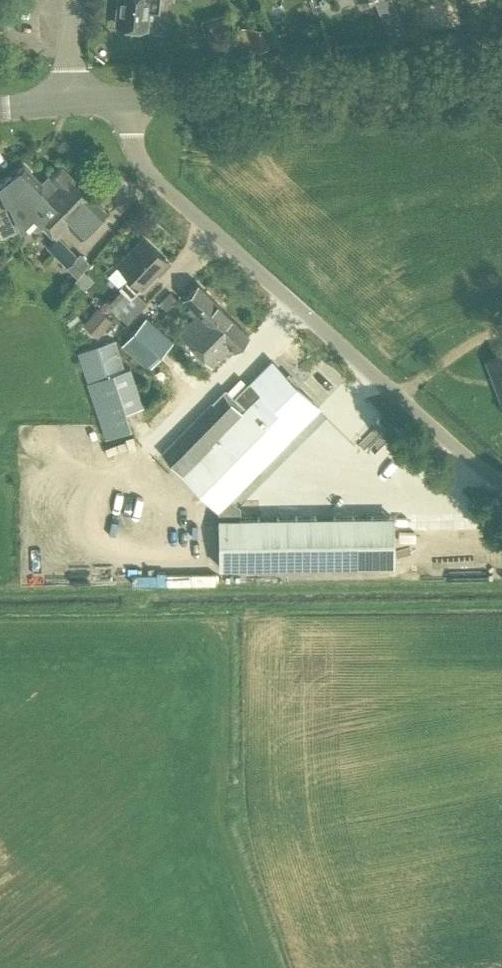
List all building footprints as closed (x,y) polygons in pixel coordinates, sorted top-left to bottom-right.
[(149,0),(119,0),(117,26),(146,28),(149,0)] [(375,3),(380,14),(395,8),(392,0),(382,0),(375,3)] [(209,35),(229,29),(225,16),(205,23),(209,35)] [(267,26),(248,26),(249,49),(268,48),(267,26)] [(12,232),(19,228),(20,229),(33,216),(41,224),(40,224),(54,238),(46,247),(76,277),(90,262),(79,252),(76,255),(58,236),(67,226),(79,237),(106,211),(93,198),(91,200),(75,185),(77,183),(61,168),(50,179),(48,177),(41,184),(24,167),(0,185),(0,205),(12,232)] [(0,205),(0,231),(2,236),(12,232),(0,205)] [(159,273),(168,263),(143,239),(119,265),(130,276),(119,288),(121,289),(107,304),(116,313),(130,298),(156,271),(159,273)] [(208,323),(222,308),(198,285),(184,299),(199,314),(208,323)] [(166,310),(176,299),(169,292),(159,303),(166,310)] [(97,337),(112,321),(97,307),(82,324),(97,337)] [(208,323),(199,314),(180,334),(212,366),(231,347),(234,350),(249,335),(222,308),(208,323)] [(147,369),(173,341),(146,316),(120,344),(147,369)] [(123,370),(114,341),(77,352),(103,439),(106,438),(119,481),(150,472),(146,456),(139,458),(125,411),(142,406),(130,368),(123,370)] [(283,354),(289,365),(304,358),(298,347),(283,354)] [(487,362),(501,404),(501,356),(487,362)] [(218,510),(270,457),(215,401),(163,453),(218,510)] [(220,568),(393,565),(392,516),(219,519),(220,568)] [(412,562),(425,561),(423,545),(410,546),(412,562)]
